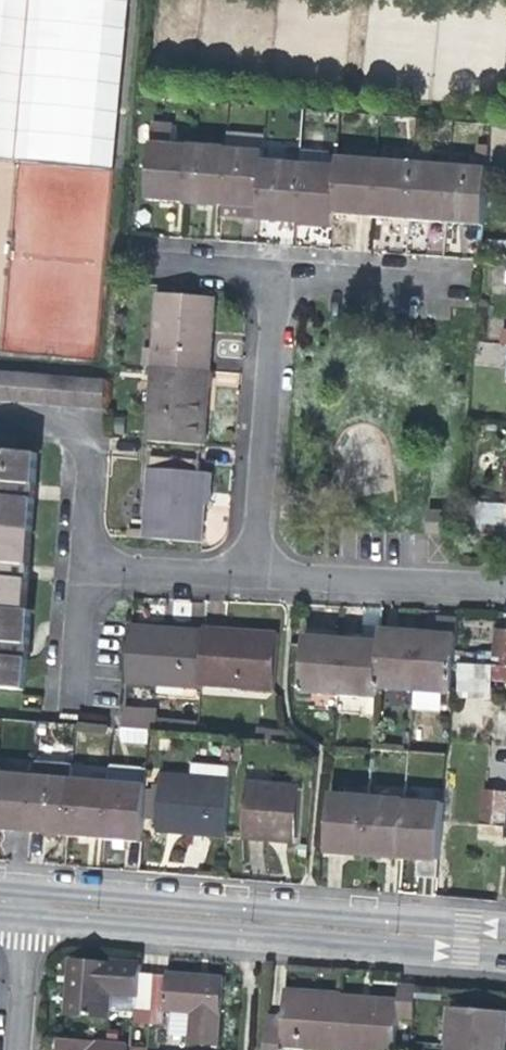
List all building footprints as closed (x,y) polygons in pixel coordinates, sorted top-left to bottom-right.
[(114,164),(125,0),(0,0),(0,157),(114,164)] [(154,122),(153,142),(172,144),(174,124),(154,122)] [(191,145),(172,144),(153,142),(148,199),(168,200),(186,202),(191,145)] [(223,205),(227,148),(191,145),(186,202),(206,203),(223,205)] [(259,208),(263,162),(264,151),(227,148),(223,205),(242,206),(259,208)] [(371,217),(375,160),(339,157),(338,168),(335,214),(359,216),(371,217)] [(409,220),(414,163),(375,160),(371,217),(392,218),(409,220)] [(295,222),(300,165),(263,162),(259,208),(258,219),(279,220),(295,222)] [(446,223),(451,166),(414,163),(409,220),(429,221),(446,223)] [(335,214),(338,168),(300,165),(295,222),(318,223),(334,225),(335,214)] [(483,226),(488,169),(451,166),(446,223),(467,224),(483,226)] [(213,337),(216,297),(159,293),(156,328),(161,329),(160,349),(154,349),(152,367),(210,372),(213,337)] [(207,403),(210,372),(152,367),(151,386),(156,387),(155,407),(149,407),(146,441),(204,446),(207,403)] [(18,612),(22,567),(28,496),(31,454),(0,452),(0,611),(18,612)] [(149,470),(189,472),(190,461),(150,458),(149,470)] [(199,461),(190,461),(189,472),(199,473),(199,461)] [(189,472),(149,470),(147,500),(151,500),(150,522),(145,522),(145,537),(200,541),(203,504),(208,504),(209,493),(210,473),(199,473),(189,472)] [(505,531),(505,502),(483,500),(481,531),(505,532),(505,531)] [(447,533),(449,508),(428,507),(426,532),(447,533)] [(0,611),(0,688),(16,689),(19,650),(23,613),(18,612),(0,611)] [(170,629),(130,626),(126,683),(162,686),(162,681),(183,682),(182,687),(199,689),(199,684),(203,632),(170,629)] [(245,631),(203,628),(203,632),(199,684),(216,685),(216,680),(238,681),(238,686),(272,689),(276,633),(245,631)] [(415,689),(419,632),(406,631),(383,629),(382,641),(378,686),(415,689)] [(453,692),(457,635),(443,634),(419,632),(415,689),(453,692)] [(498,632),(495,679),(505,679),(505,633),(498,632)] [(340,694),(344,638),(327,636),(307,635),(302,691),(340,694)] [(378,686),(382,641),(360,639),(344,638),(340,694),(377,697),(378,686)] [(150,744),(151,707),(120,706),(119,743),(150,744)] [(37,775),(0,772),(0,829),(15,830),(32,832),(37,775)] [(69,835),(74,779),(37,775),(32,832),(56,834),(69,835)] [(212,832),(229,833),(233,786),(194,783),(194,778),(164,775),(161,828),(191,830),(190,836),(203,837),(211,838),(212,832)] [(107,838),(112,782),(74,779),(69,835),(94,837),(107,838)] [(143,841),(148,785),(112,782),(107,838),(125,840),(143,841)] [(285,838),(297,839),(301,786),(272,784),(271,790),(248,788),(244,841),(266,842),(266,836),(285,838)] [(482,836),(504,839),(505,808),(505,793),(486,791),(482,836)] [(364,855),(369,798),(332,795),(327,852),(347,853),(364,855)] [(401,858),(406,801),(369,798),(364,855),(387,856),(401,858)] [(411,859),(418,859),(439,861),(443,804),(406,801),(401,858),(411,859)] [(439,861),(418,859),(417,877),(437,878),(439,861)] [(139,991),(140,973),(141,964),(74,958),(71,989),(69,1013),(107,1016),(110,989),(135,991),(139,991)] [(168,971),(168,975),(165,1009),(193,1012),(191,1042),(220,1044),(225,976),(204,974),(168,971)] [(155,974),(140,973),(139,991),(135,991),(133,1015),(151,1017),(155,974)] [(165,1009),(168,975),(155,974),(151,1017),(151,1020),(164,1021),(165,1009)] [(342,994),(338,1049),(346,1049),(394,1049),(397,1017),(413,1019),(416,994),(417,986),(400,984),(399,999),(374,997),(342,994)] [(285,989),(282,1027),(280,1044),(338,1049),(342,994),(314,991),(285,989)] [(455,1008),(451,1044),(505,1049),(505,1013),(455,1008)] [(280,1044),(282,1027),(266,1026),(264,1049),(279,1049),(280,1044)] [(128,1043),(59,1037),(58,1049),(128,1049),(128,1043)]
